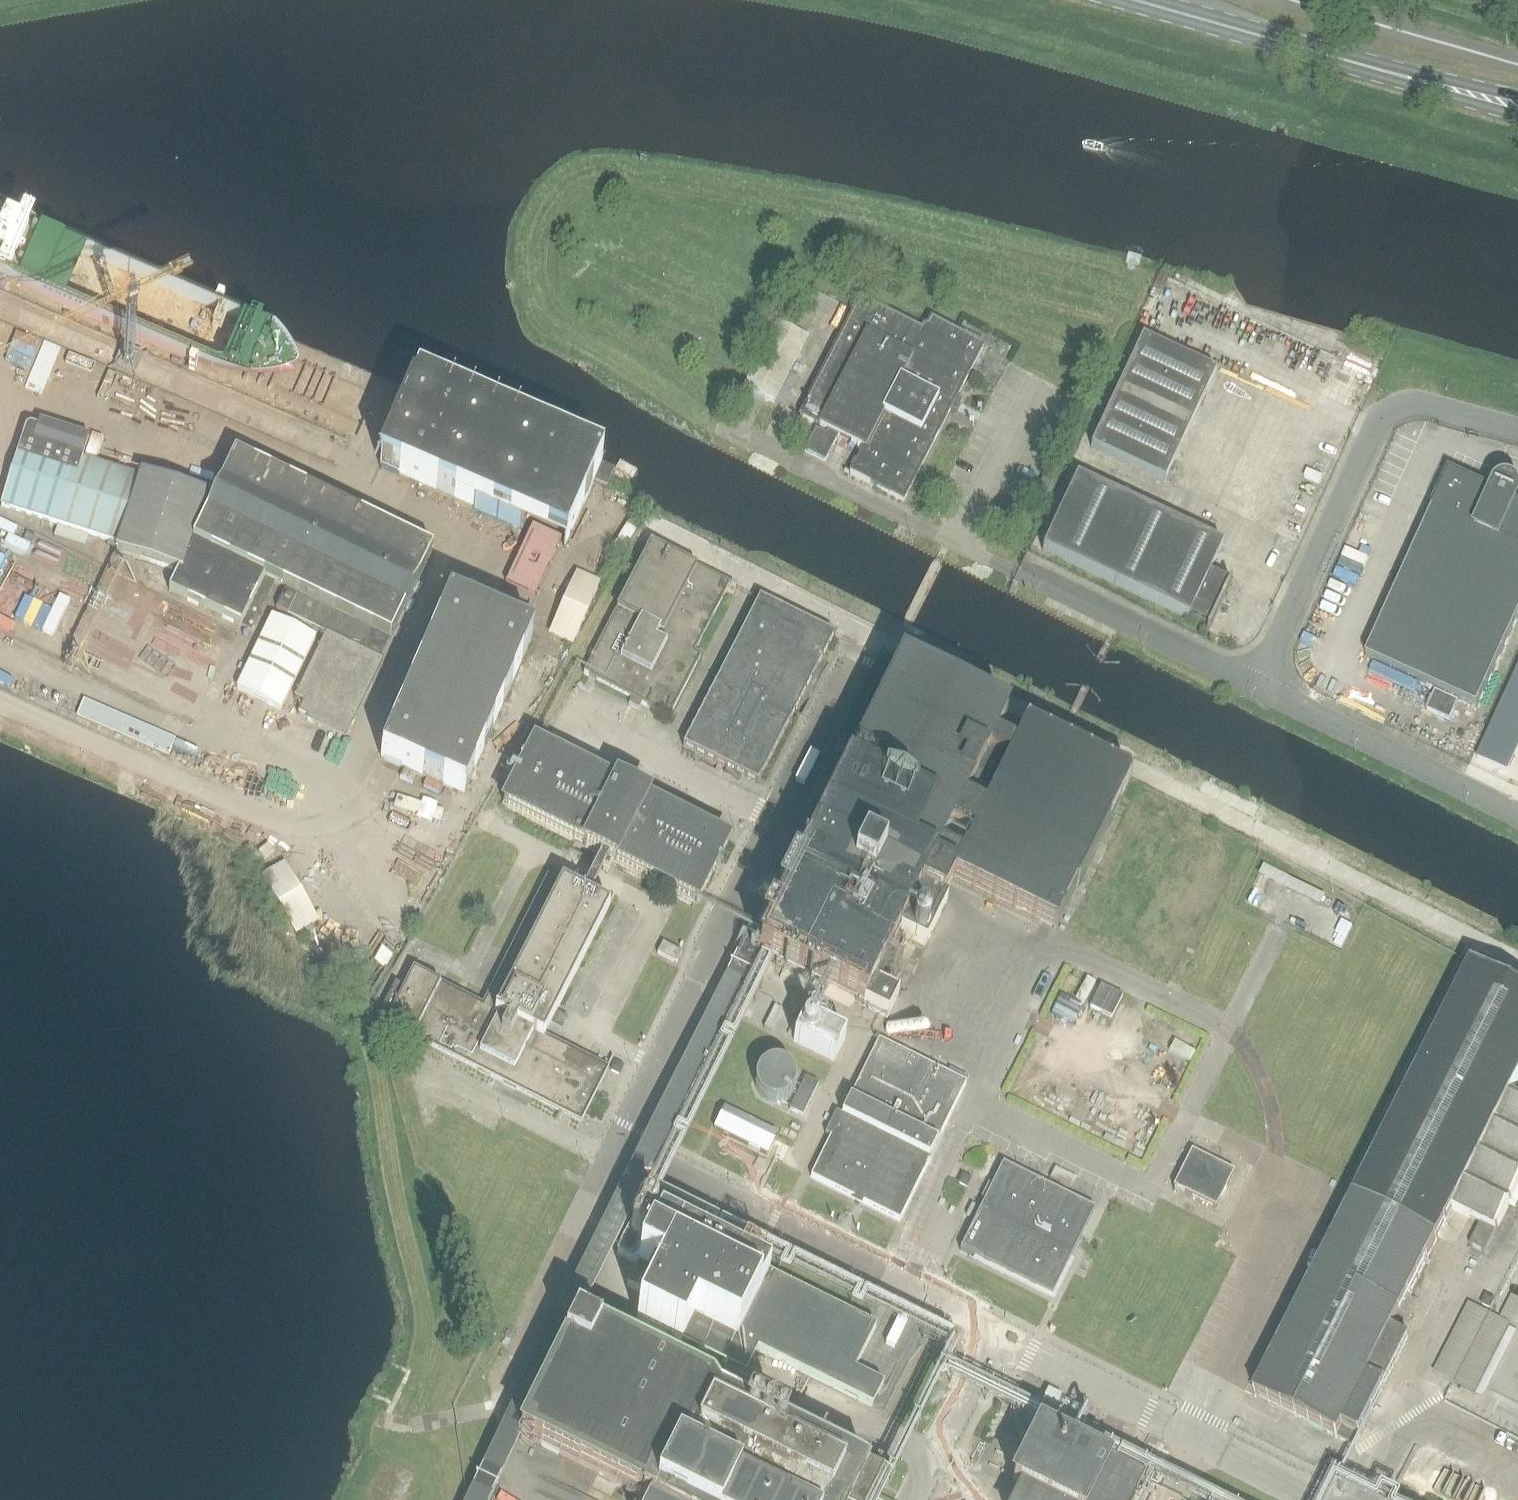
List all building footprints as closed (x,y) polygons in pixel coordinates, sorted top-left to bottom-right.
[(863,449),(850,474),(902,501),(982,347),(930,320),(923,333),(860,300),(800,416),(828,430),(825,435),(815,430),(804,451),(825,462),(838,436),(863,449)] [(777,324),(743,388),(773,404),(806,339),(777,324)] [(1142,338),(1091,447),(1164,482),(1216,372),(1142,338)] [(564,548),(593,482),(605,486),(613,469),(416,384),(412,392),(410,391),(377,468),(564,548)] [(335,612),(377,525),(235,456),(214,499),(83,457),(89,440),(39,424),(37,429),(30,426),(22,431),(0,499),(0,507),(117,545),(115,552),(178,573),(169,591),(240,626),(251,631),(275,583),(286,588),(298,594),(288,615),(325,633),(335,612)] [(1041,501),(1054,476),(1047,472),(1034,497),(1041,501)] [(1516,499),(1517,498),(1517,496),(1517,494),(1517,492),(1517,491),(1516,489),(1515,488),(1514,486),(1512,485),(1510,485),(1509,484),(1507,484),(1505,484),(1503,485),(1502,485),(1500,486),(1499,488),(1498,489),(1495,494),(1450,474),(1366,657),(1477,707),(1517,617),(1517,505),(1515,503),(1516,499)] [(1077,478),(1043,551),(1188,619),(1189,617),(1208,626),(1206,630),(1209,631),(1231,583),(1229,581),(1228,583),(1209,574),(1223,546),(1077,478)] [(335,612),(325,633),(294,697),(305,704),(297,719),(343,741),(382,660),(380,659),(432,552),(377,525),(335,612)] [(726,588),(648,547),(580,677),(666,721),(697,659),(691,656),(726,588)] [(571,568),(545,633),(573,644),(599,579),(571,568)] [(275,609),(288,615),(298,594),(286,588),(275,609)] [(378,755),(381,756),(404,767),(465,793),(537,629),(450,591),(378,755)] [(680,750),(755,787),(831,639),(756,602),(680,750)] [(272,617),(237,689),(281,710),(316,638),(272,617)] [(856,751),(825,813),(934,867),(1007,720),(1008,717),(901,664),(858,751),(856,751)] [(1517,748),(1517,666),(1475,759),(1506,774),(1517,748)] [(1458,701),(1435,691),(1426,709),(1449,720),(1458,701)] [(76,716),(168,757),(175,741),(83,700),(76,716)] [(934,867),(932,870),(953,880),(954,880),(1056,931),(1057,928),(1072,898),(1129,782),(1007,720),(934,867)] [(581,850),(613,867),(614,865),(695,906),(726,845),(645,804),(646,801),(614,785),(612,787),(531,747),(501,808),(582,848),(581,850)] [(383,815),(428,832),(436,811),(392,793),(383,815)] [(825,813),(755,956),(863,1009),(885,1020),(896,998),(874,988),(899,937),(923,948),(946,902),(943,901),(954,880),(953,880),(932,870),(934,867),(825,813)] [(394,985),(380,1013),(390,1017),(386,1024),(422,1042),(495,1079),(531,1097),(559,1112),(571,1118),(581,1123),(584,1116),(598,1089),(608,1069),(544,1036),(559,1007),(609,908),(604,905),(549,878),(547,877),(509,953),(482,1006),(413,971),(404,990),(394,985)] [(663,943),(657,953),(676,963),(682,953),(663,943)] [(753,975),(726,962),(645,1126),(648,1127),(638,1147),(654,1155),(658,1146),(666,1150),(753,975)] [(1407,1341),(1390,1332),(1451,1210),(1517,1077),(1517,992),(1470,968),(1254,1397),(1338,1439),(1343,1428),(1359,1436),(1407,1341)] [(1101,1013),(1111,991),(1101,986),(1090,1007),(1101,1013)] [(1122,997),(1111,991),(1101,1013),(1112,1018),(1122,997)] [(1074,1023),(1083,1003),(1059,993),(1051,1013),(1074,1023)] [(834,1061),(845,1038),(805,1018),(793,1041),(834,1061)] [(878,1041),(841,1115),(835,1112),(825,1134),(830,1137),(810,1177),(854,1198),(852,1201),(861,1206),(862,1202),(898,1220),(965,1084),(878,1041)] [(757,1075),(755,1083),(757,1091),(761,1097),(767,1101),(775,1103),(783,1101),(789,1097),(793,1091),(795,1083),(793,1075),(789,1069),(783,1065),(775,1063),(767,1065),(761,1069),(757,1075)] [(803,1116),(818,1084),(805,1077),(789,1110),(803,1116)] [(1507,1100),(1452,1210),(1480,1223),(1469,1246),(1485,1253),(1496,1231),(1517,1188),(1517,1106),(1507,1100)] [(724,1109),(714,1129),(767,1155),(768,1154),(775,1140),(777,1135),(724,1109)] [(1191,1152),(1173,1187),(1215,1208),(1233,1172),(1191,1152)] [(1094,1209),(1003,1164),(960,1249),(1051,1294),(1094,1209)] [(1077,1180),(1055,1169),(1049,1181),(1071,1192),(1077,1180)] [(966,1189),(971,1179),(962,1175),(957,1185),(966,1189)] [(740,1251),(642,1202),(617,1254),(638,1265),(627,1287),(648,1297),(636,1322),(681,1344),(693,1319),(872,1407),(883,1385),(854,1371),(875,1328),(737,1257),(740,1251)] [(550,1319),(562,1324),(570,1306),(557,1300),(550,1319)] [(1434,1371),(1486,1395),(1517,1326),(1517,1323),(1467,1300),(1434,1371)] [(883,1478),(890,1462),(835,1435),(827,1450),(718,1397),(712,1386),(619,1340),(577,1319),(533,1409),(520,1435),(649,1499),(872,1499),(883,1478)] [(1018,1495),(1016,1499),(1150,1499),(1151,1498),(1136,1491),(1140,1483),(1038,1431),(1012,1484),(1022,1488),(1018,1495)]
